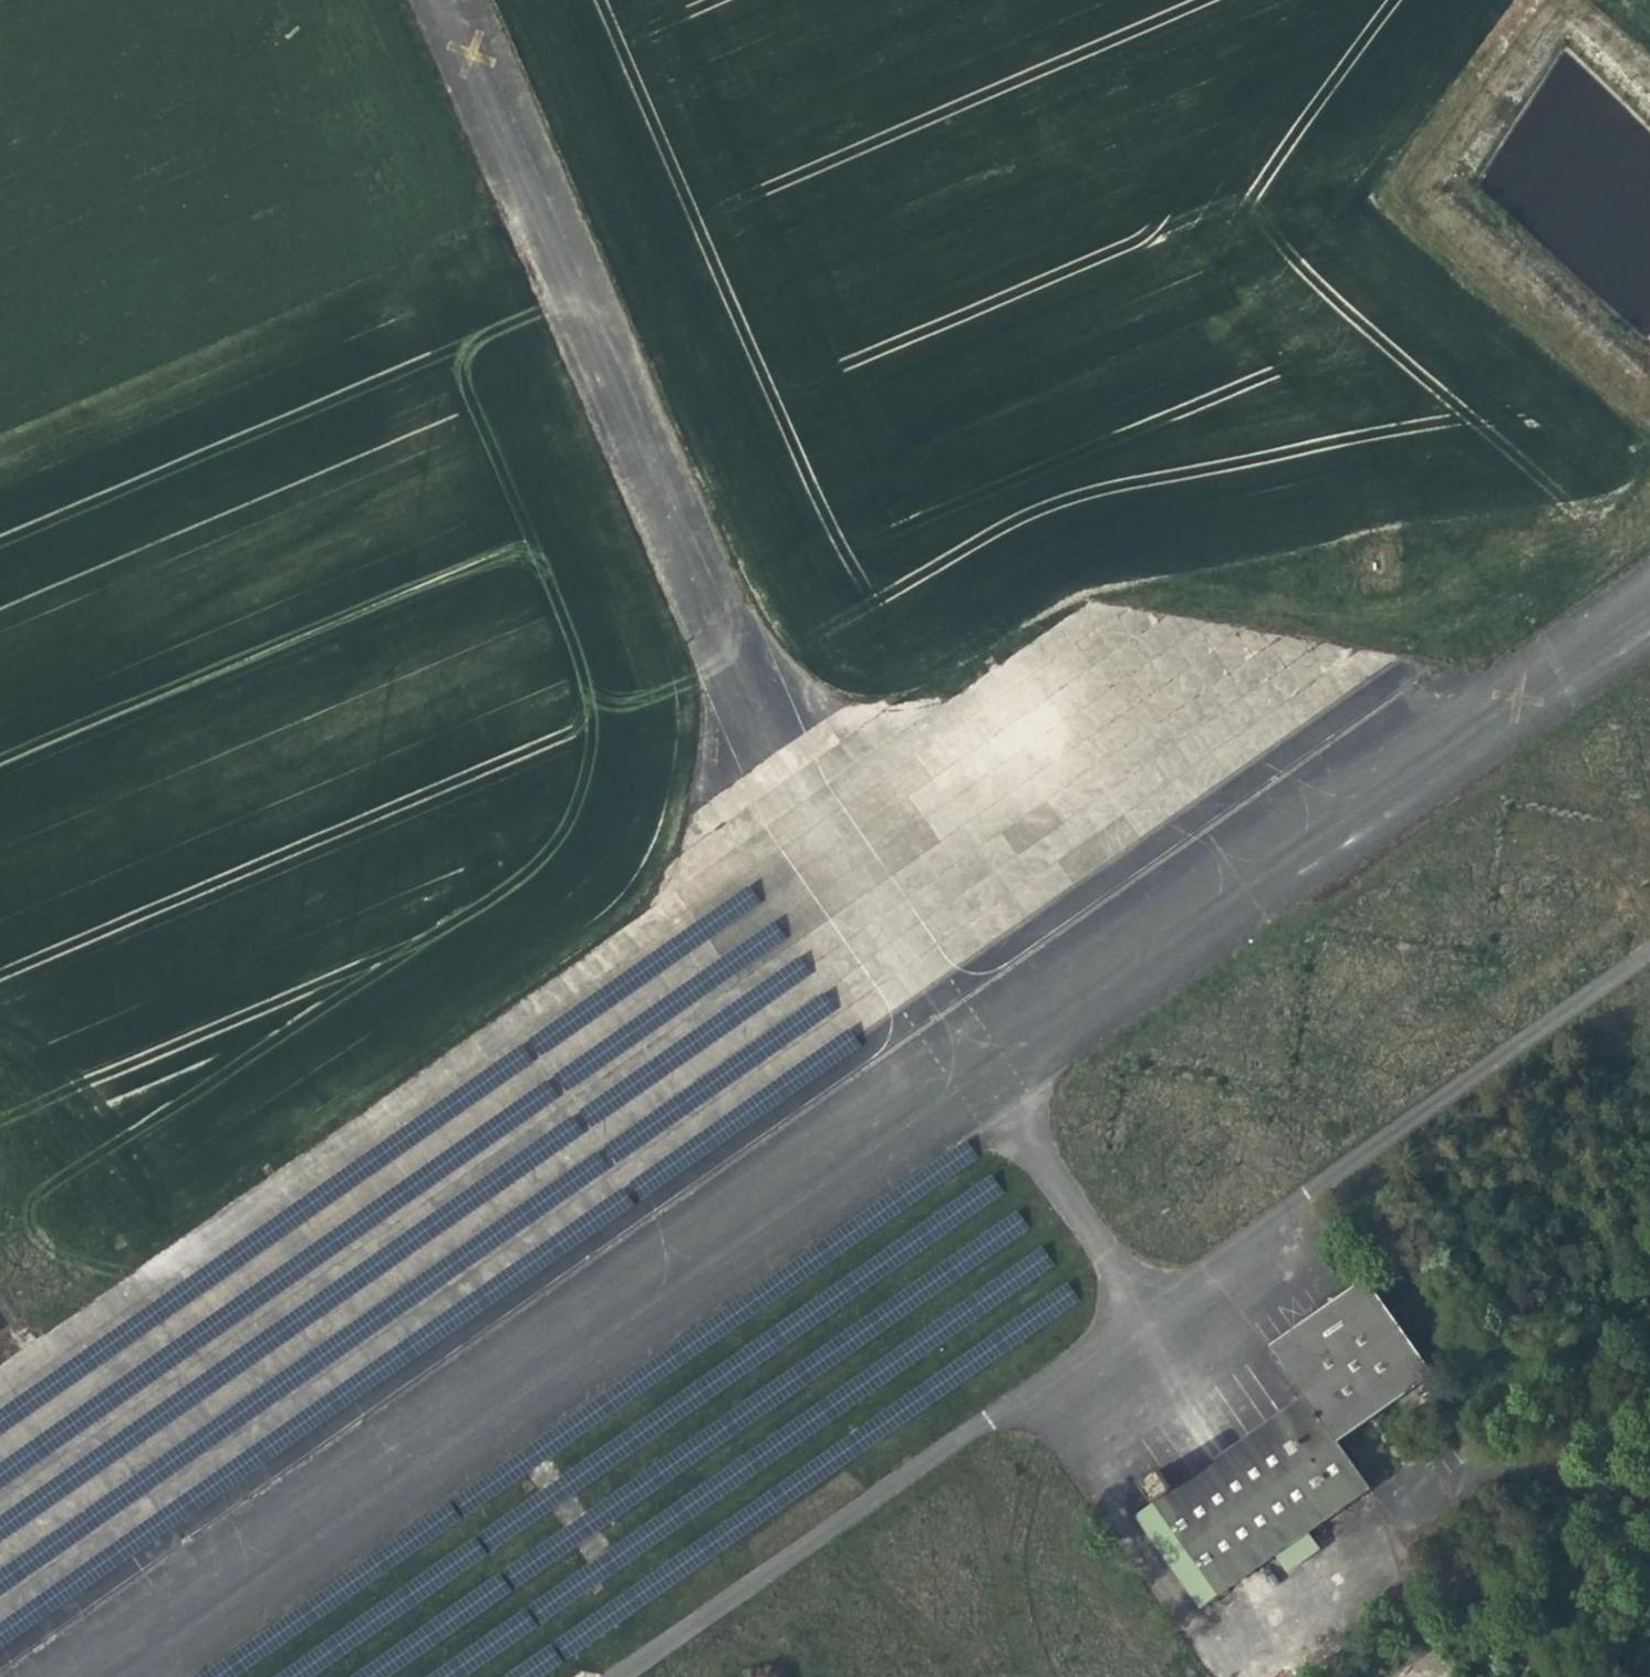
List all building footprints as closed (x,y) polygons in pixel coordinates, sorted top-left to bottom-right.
[(1307,1398),(1152,1505),(1217,1599),(1372,1491),(1338,1441),(1431,1377),(1364,1281),(1270,1345),(1307,1398)]
